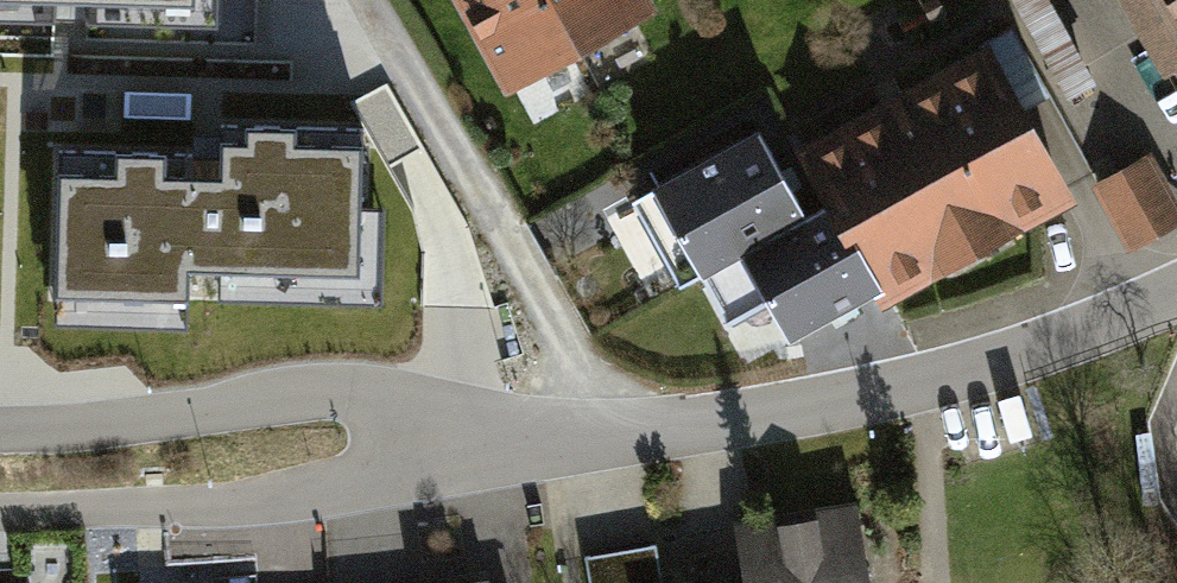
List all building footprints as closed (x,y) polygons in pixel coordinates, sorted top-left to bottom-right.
[(509,87),(577,48),(550,0),(460,0),(509,87)] [(577,48),(645,10),(639,0),(550,0),(577,48)] [(1176,26),(1176,0),(1162,0),(1176,26)] [(833,206),(875,285),(1056,187),(983,53),(802,150),(833,206)] [(355,270),(359,130),(207,126),(206,156),(60,152),(56,289),(178,292),(179,265),(355,270)] [(700,277),(807,220),(756,129),(651,186),(700,277)] [(1172,198),(1149,156),(1097,186),(1121,227),(1172,198)] [(875,285),(833,206),(807,220),(700,277),(724,321),(768,298),(787,332),(875,285)] [(852,506),(737,525),(747,582),(865,582),(852,506)] [(585,556),(590,582),(663,582),(656,544),(585,556)]
